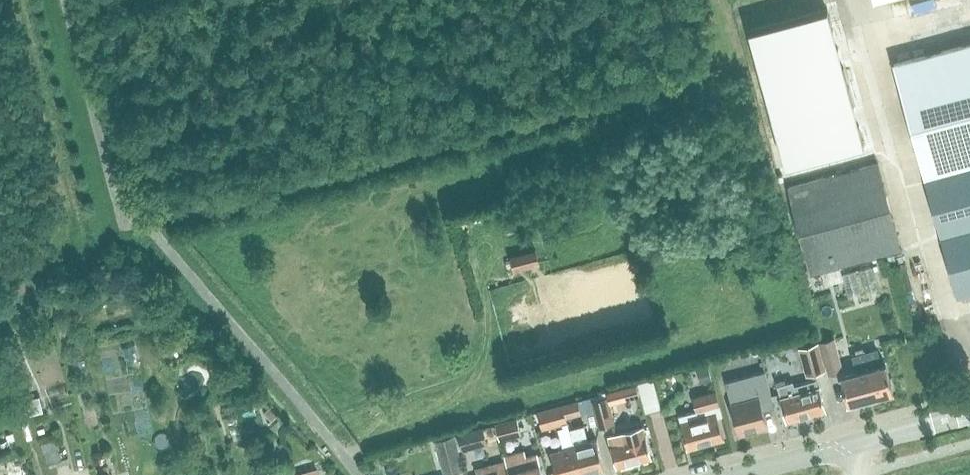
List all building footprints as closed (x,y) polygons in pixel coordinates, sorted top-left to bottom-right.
[(787,165),(865,144),(828,8),(750,29),(787,165)] [(894,63),(957,295),(969,292),(969,42),(894,63)] [(879,162),(789,186),(811,272),(902,248),(879,162)] [(909,168),(916,190),(927,187),(920,164),(909,168)] [(473,210),(489,209),(489,199),(472,200),(473,210)] [(930,248),(940,246),(935,218),(925,219),(930,248)] [(515,268),(539,262),(536,249),(512,255),(515,268)] [(872,261),(861,263),(865,281),(877,279),(872,261)] [(914,322),(905,324),(907,334),(916,332),(914,322)] [(160,324),(154,333),(155,337),(160,341),(165,341),(171,332),(170,327),(165,323),(160,324)] [(820,341),(829,373),(842,369),(833,338),(820,341)] [(807,374),(826,369),(819,342),(800,347),(807,374)] [(857,371),(841,375),(849,403),(894,391),(887,364),(882,365),(878,348),(852,354),(857,371)] [(84,358),(71,362),(73,370),(87,366),(84,358)] [(709,367),(699,370),(702,382),(712,379),(709,367)] [(765,370),(726,381),(740,433),(767,426),(761,402),(773,399),(765,370)] [(658,371),(642,372),(643,399),(659,398),(658,371)] [(825,410),(818,386),(817,387),(815,380),(792,386),(791,382),(785,383),(783,377),(776,379),(777,386),(778,386),(787,420),(825,410)] [(637,384),(627,387),(629,394),(632,396),(640,394),(637,384)] [(724,437),(718,415),(723,414),(717,390),(694,396),(697,409),(679,414),(688,447),(724,437)] [(614,412),(624,411),(623,393),(613,393),(614,412)] [(593,409),(598,427),(615,422),(607,395),(591,400),(593,408),(593,409)] [(40,396),(21,401),(25,415),(44,411),(40,396)] [(590,396),(577,399),(580,411),(580,412),(593,409),(593,408),(591,400),(590,396)] [(580,411),(577,399),(562,403),(565,415),(580,411)] [(565,415),(562,403),(538,410),(543,427),(562,421),(564,426),(559,427),(564,446),(550,449),(557,474),(579,474),(582,474),(569,427),(565,415)] [(270,405),(265,410),(272,419),(277,414),(270,405)] [(523,431),(520,417),(497,422),(501,437),(523,431)] [(596,437),(587,440),(583,423),(569,427),(582,474),(604,468),(596,437)] [(486,441),(482,425),(457,432),(462,447),(486,441)] [(616,442),(610,444),(616,465),(651,456),(643,425),(614,432),(616,442)] [(454,432),(436,437),(445,472),(464,467),(454,432)] [(59,447),(44,451),(48,465),(63,461),(59,447)] [(511,474),(544,474),(538,453),(526,456),(524,450),(505,455),(511,474)] [(181,474),(198,474),(194,461),(178,465),(181,474)] [(503,461),(477,468),(479,474),(507,474),(503,461)] [(10,474),(28,474),(28,462),(10,462),(10,474)] [(99,474),(100,474),(111,472),(109,464),(97,467),(99,474)]
